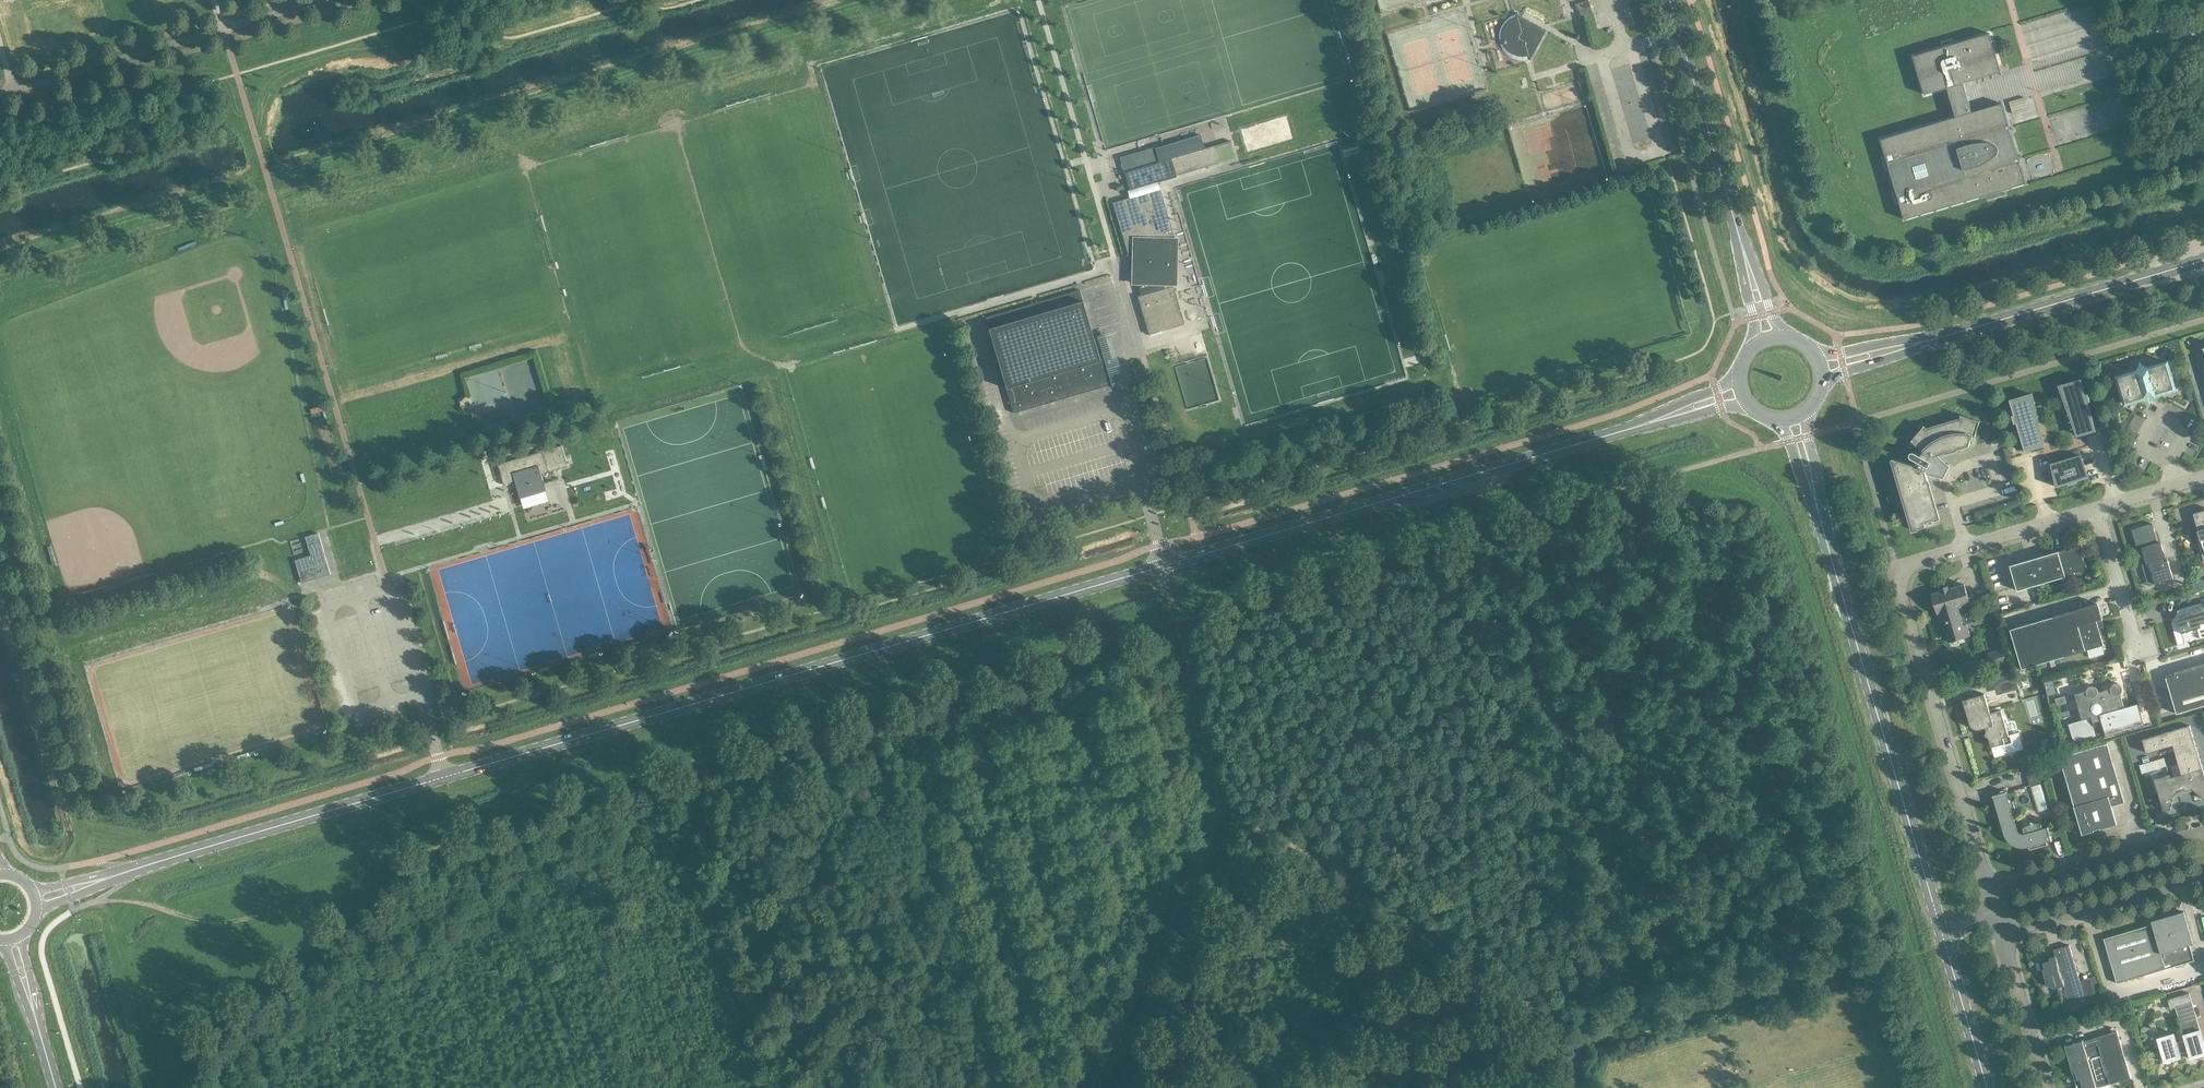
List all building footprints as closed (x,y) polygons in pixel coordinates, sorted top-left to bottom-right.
[(1575,5),(1577,11),(1579,11),(1590,7),(1588,1),(1575,5)] [(1592,13),(1592,12),(1590,7),(1579,11),(1581,17),(1582,16),(1585,16),(1592,13)] [(1520,17),(1517,18),(1512,20),(1508,23),(1505,27),(1503,32),(1503,38),(1503,41),(1504,44),(1505,47),(1509,51),(1513,54),(1513,55),(1518,56),(1523,57),(1528,56),(1531,58),(1546,30),(1521,16),(1520,17)] [(1881,140),(1889,167),(1905,220),(1988,195),(1988,196),(2004,192),(2003,190),(2026,184),(2002,104),(1972,112),(1964,83),(2001,72),(1990,34),(1952,45),(1951,44),(1943,46),(1944,47),(1913,56),(1925,95),(1947,88),(1956,117),(1881,140)] [(1621,72),(1613,73),(1615,84),(1622,83),(1621,72)] [(1548,106),(1579,97),(1574,83),(1544,92),(1548,106)] [(1157,163),(1159,162),(1171,158),(1206,148),(1202,135),(1190,138),(1154,149),(1157,163)] [(1171,158),(1176,176),(1178,176),(1219,164),(1214,148),(1214,146),(1206,148),(1171,158)] [(1137,167),(1156,161),(1152,148),(1133,154),(1137,167)] [(1113,203),(1128,254),(1134,253),(1133,283),(1137,283),(1141,296),(1137,297),(1149,335),(1185,324),(1173,286),(1165,288),(1164,284),(1167,284),(1168,242),(1175,240),(1160,189),(1159,189),(1158,183),(1177,177),(1176,176),(1171,158),(1159,162),(1157,163),(1124,172),(1130,190),(1127,191),(1128,191),(1130,198),(1113,203)] [(986,317),(1014,413),(1119,382),(1105,336),(1094,339),(1080,290),(986,317)] [(2187,366),(2196,364),(2193,352),(2184,354),(2187,366)] [(2140,364),(2136,371),(2117,377),(2125,404),(2144,399),(2152,402),(2155,397),(2156,395),(2175,389),(2167,362),(2148,368),(2140,364)] [(2088,403),(2090,402),(2090,403),(2091,403),(2088,394),(2088,395),(2085,395),(2081,380),(2060,386),(2078,435),(2096,430),(2088,403)] [(2017,422),(2026,451),(2044,445),(2032,394),(2011,401),(2015,415),(2013,416),(2013,415),(2012,415),(2014,424),(2015,423),(2017,422)] [(324,410),(323,405),(310,409),(312,414),(324,410)] [(1892,460),(1895,468),(1913,530),(1926,527),(1925,523),(1939,519),(1926,472),(1938,475),(1940,472),(1942,474),(1944,470),(1942,468),(1944,466),(1934,457),(1969,446),(1972,436),(1975,437),(1980,421),(1960,415),(1960,419),(1927,429),(1924,426),(1911,441),(1923,452),(1922,454),(1921,456),(1915,452),(1914,452),(1913,452),(1912,453),(1911,453),(1910,454),(1910,455),(1910,457),(1912,458),(1917,461),(1916,464),(1916,466),(1893,459),(1892,460)] [(317,426),(328,423),(326,417),(315,421),(317,426)] [(1983,441),(1986,451),(1991,450),(1990,446),(1998,443),(1997,437),(1983,441)] [(519,496),(545,489),(541,474),(568,466),(562,445),(497,464),(504,485),(515,482),(519,496)] [(2044,447),(2037,449),(2041,462),(2048,460),(2044,447)] [(2068,482),(2069,485),(2070,485),(2070,484),(2077,482),(2077,483),(2078,483),(2077,480),(2088,477),(2081,456),(2052,464),(2057,486),(2068,482)] [(2193,514),(2201,539),(2198,540),(2203,559),(2203,511),(2193,514)] [(2157,538),(2152,524),(2132,530),(2137,549),(2142,548),(2144,557),(2161,552),(2163,551),(2160,538),(2157,538)] [(313,576),(314,579),(331,574),(318,533),(305,537),(311,556),(295,560),(301,580),(313,576)] [(2086,569),(2087,566),(2087,564),(2086,562),(2084,561),(2083,559),(2083,557),(2085,556),(2081,545),(2071,548),(2071,549),(2066,551),(2065,549),(2010,566),(2017,591),(2075,574),(2075,572),(2076,572),(2076,571),(2079,571),(2081,571),(2083,571),(2085,570),(2086,569)] [(2164,561),(2161,552),(2144,557),(2147,565),(2149,564),(2155,584),(2173,579),(2168,560),(2164,561)] [(1938,614),(1940,613),(1958,608),(1970,604),(1968,596),(1969,594),(1967,593),(1964,584),(1949,589),(1948,586),(1940,588),(1941,591),(1932,594),(1934,602),(1933,604),(1935,605),(1938,614)] [(2097,604),(2078,609),(2090,649),(2104,645),(2099,630),(2104,628),(2097,604)] [(2160,606),(2162,618),(2175,616),(2173,604),(2160,606)] [(2196,609),(2200,624),(2203,623),(2203,606),(2196,609)] [(1958,608),(1940,613),(1947,639),(1959,636),(1960,639),(1970,636),(1967,624),(1964,625),(1958,608)] [(2078,609),(2010,629),(2022,669),(2090,649),(2078,609)] [(2177,618),(2181,633),(2201,628),(2200,624),(2196,609),(2185,612),(2186,612),(2187,615),(2177,618)] [(300,630),(295,632),(298,643),(304,641),(300,630)] [(2185,644),(2183,636),(2175,638),(2177,646),(2185,644)] [(1992,667),(2007,663),(2003,649),(1988,653),(1992,667)] [(2176,714),(2203,706),(2203,664),(2175,672),(2175,675),(2166,678),(2176,714)] [(2052,680),(2044,682),(2048,695),(2056,693),(2052,680)] [(2125,708),(2121,694),(2121,693),(2122,692),(2122,691),(2123,690),(2123,689),(2123,688),(2123,687),(2122,686),(2121,685),(2120,684),(2119,683),(2118,683),(2117,683),(2116,683),(2115,683),(2114,684),(2113,684),(2112,685),(2112,686),(2111,687),(2111,688),(2111,689),(2098,692),(2099,691),(2098,690),(2098,689),(2098,688),(2097,687),(2096,687),(2095,686),(2094,686),(2093,685),(2092,686),(2091,686),(2090,686),(2089,687),(2088,687),(2087,688),(2087,689),(2087,690),(2086,691),(2075,694),(2079,708),(2077,709),(2080,720),(2092,717),(2098,737),(2144,724),(2138,704),(2125,708)] [(1987,737),(1988,737),(1991,747),(2004,744),(2005,745),(2013,743),(2010,735),(2009,735),(2001,710),(1990,713),(1985,694),(1963,700),(1970,724),(1971,726),(1973,727),(1973,728),(1975,729),(1977,729),(1978,729),(1980,729),(1986,728),(1987,732),(1986,732),(1985,733),(1985,734),(1985,735),(1985,736),(1986,737),(1987,737)] [(2055,699),(2057,706),(2058,705),(2066,703),(2067,703),(2065,696),(2055,699)] [(2173,745),(2182,774),(2170,778),(2169,775),(2154,779),(2163,811),(2171,809),(2175,793),(2192,788),(2203,799),(2203,773),(2190,725),(2142,740),(2146,753),(2173,745)] [(2125,802),(2107,743),(2060,757),(2074,806),(2082,835),(2117,825),(2112,806),(2125,802)] [(2046,781),(2042,767),(2026,772),(2030,786),(2046,781)] [(2042,784),(2030,787),(2037,812),(2048,809),(2042,784)] [(2028,845),(2025,834),(2024,835),(2023,835),(2022,835),(2021,834),(2020,834),(2019,833),(2018,832),(2017,831),(2017,830),(2014,820),(2018,819),(2012,797),(2007,798),(2006,792),(2005,791),(2004,791),(2004,790),(2003,790),(2002,790),(2001,791),(2001,792),(2000,792),(2000,793),(2000,794),(1995,795),(1997,801),(1993,802),(2000,824),(2003,823),(2006,833),(2008,837),(2011,841),(2015,844),(2019,845),(2019,846),(2024,846),(2028,845)] [(2025,834),(2028,845),(2029,850),(2047,845),(2046,840),(2051,838),(2050,836),(2051,835),(2052,834),(2052,833),(2052,832),(2052,831),(2051,831),(2050,830),(2049,830),(2048,828),(2043,829),(2041,823),(2040,823),(2039,823),(2035,823),(2033,824),(2033,823),(2031,822),(2029,824),(2030,825),(2026,826),(2024,828),(2023,828),(2025,834)] [(2151,921),(2152,924),(2165,969),(2194,960),(2190,945),(2193,944),(2184,911),(2151,921)] [(2165,969),(2152,924),(2104,939),(2117,983),(2165,969)] [(2063,1005),(2085,999),(2069,945),(2053,950),(2055,956),(2049,958),(2050,960),(2043,962),(2044,968),(2042,969),(2047,985),(2054,989),(2058,987),(2063,1005)] [(2095,976),(2090,977),(2095,994),(2095,996),(2100,994),(2095,976)] [(2192,1001),(2189,993),(2167,1000),(2170,1008),(2175,1006),(2185,1040),(2187,1049),(2190,1059),(2203,1055),(2203,1043),(2192,1001)] [(2109,1084),(2110,1084),(2130,1078),(2117,1031),(2083,1041),(2083,1040),(2065,1046),(2077,1087),(2097,1087),(2096,1087),(2109,1084)] [(2187,1049),(2185,1040),(2177,1043),(2174,1033),(2157,1038),(2164,1063),(2181,1058),(2179,1051),(2187,1049)]
